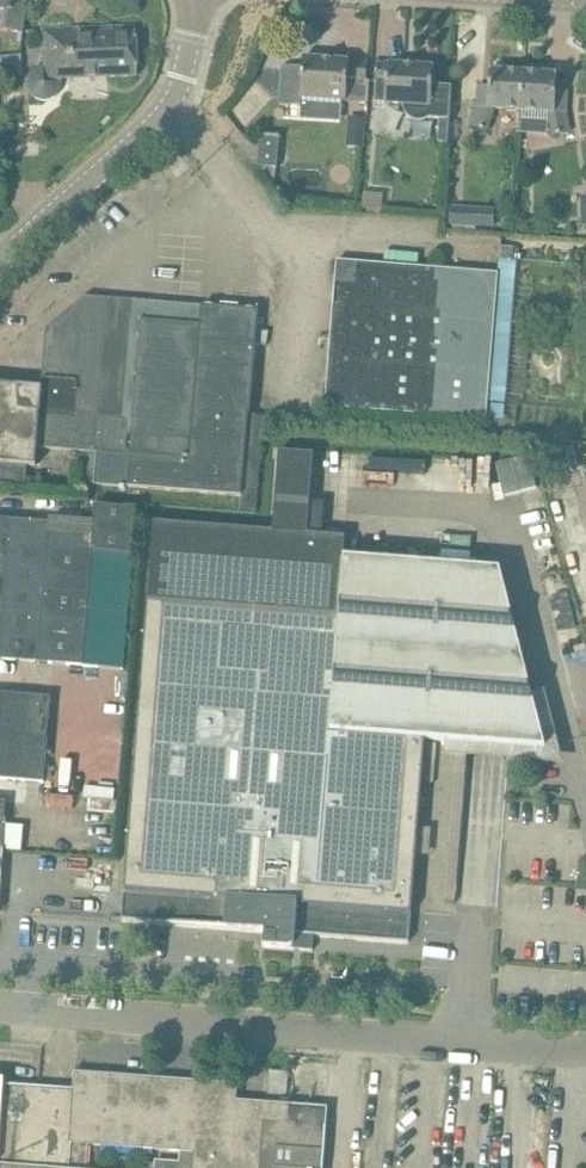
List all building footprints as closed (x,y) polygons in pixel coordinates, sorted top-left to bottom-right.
[(25,24),(28,0),(24,0),(0,0),(0,30),(24,33),(25,24)] [(62,86),(62,79),(139,77),(137,27),(43,30),(45,67),(36,71),(31,74),(30,77),(28,83),(29,89),(31,94),(35,98),(38,100),(45,101),(49,101),(53,100),(57,98),(61,91),(62,86)] [(24,73),(22,55),(0,57),(0,76),(24,73)] [(283,67),(281,106),(301,107),(302,100),(343,103),(370,104),(371,84),(367,83),(368,63),(304,59),(303,68),(283,67)] [(434,68),(377,64),(375,104),(405,106),(406,111),(408,116),(412,120),(416,122),(421,122),(429,120),(440,120),(439,144),(449,145),(452,87),(433,86),(434,68)] [(522,111),(524,73),(491,71),(490,88),(479,87),(478,108),(472,127),(488,133),(496,110),(522,111)] [(570,134),(566,114),(568,92),(557,92),(558,75),(524,73),(522,111),(550,113),(554,137),(570,134)] [(364,116),(347,115),(346,146),(363,146),(364,116)] [(259,168),(277,170),(280,138),(262,136),(259,168)] [(468,228),(469,209),(451,208),(450,226),(468,228)] [(499,275),(361,264),(337,262),(325,408),(487,421),(499,275)] [(251,417),(259,311),(106,299),(104,311),(81,308),(52,333),(47,390),(43,450),(86,453),(84,485),(243,497),(242,509),(258,511),(266,418),(251,417)] [(47,390),(0,386),(0,486),(26,488),(28,467),(39,468),(40,449),(43,450),(47,390)] [(155,522),(123,919),(266,931),(264,947),(295,950),(296,933),(409,942),(413,894),(400,893),(402,869),(415,870),(426,740),(546,750),(500,571),(346,559),(348,537),(309,534),(315,454),(280,451),(274,531),(155,522)] [(528,489),(521,459),(496,464),(503,494),(528,489)] [(0,519),(0,660),(124,669),(136,510),(96,506),(95,521),(50,517),(49,523),(0,519)] [(0,694),(0,780),(46,784),(53,698),(0,694)] [(413,894),(415,870),(402,869),(400,893),(413,894)] [(270,1071),(269,1095),(288,1096),(289,1072),(270,1071)] [(0,1081),(0,1167),(87,1167),(89,1144),(181,1153),(180,1163),(156,1161),(155,1167),(324,1167),(328,1109),(237,1102),(238,1086),(76,1073),(74,1092),(4,1087),(5,1081),(0,1081)]
